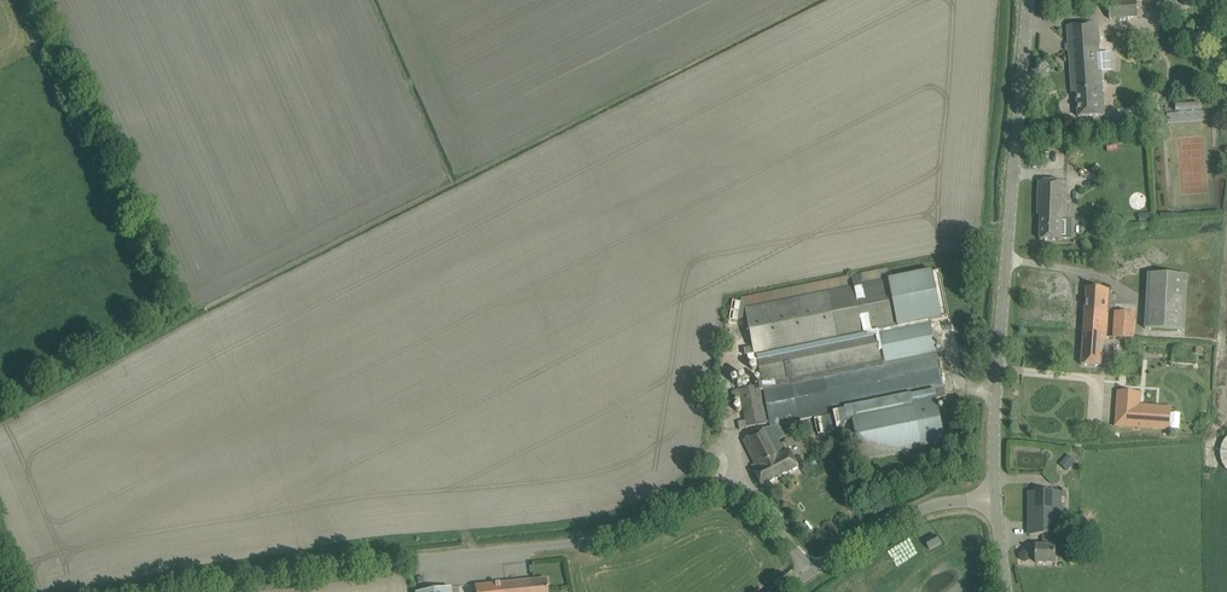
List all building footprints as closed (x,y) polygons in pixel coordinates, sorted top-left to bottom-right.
[(1138,17),(1136,1),(1109,3),(1111,20),(1138,17)] [(1076,93),(1078,118),(1105,116),(1101,70),(1111,70),(1110,52),(1100,52),(1098,24),(1067,27),(1072,93),(1076,93)] [(1203,110),(1203,104),(1176,105),(1176,112),(1167,112),(1168,122),(1211,121),(1211,110),(1203,110)] [(1068,183),(1051,182),(1039,182),(1038,216),(1041,216),(1041,240),(1061,241),(1062,220),(1067,220),(1068,183)] [(763,385),(763,388),(771,426),(815,417),(819,435),(825,434),(837,431),(848,420),(852,419),(861,461),(922,448),(922,446),(946,441),(937,398),(945,396),(930,320),(942,318),(933,270),(893,278),(891,268),(743,297),(742,298),(741,302),(733,301),(730,319),(738,321),(747,318),(753,348),(751,349),(751,348),(744,349),(745,356),(748,355),(750,364),(758,362),(763,385)] [(1188,276),(1148,274),(1145,329),(1186,331),(1188,276)] [(1087,289),(1084,333),(1107,335),(1107,336),(1110,290),(1087,289)] [(1115,337),(1135,338),(1136,312),(1116,311),(1115,337)] [(1084,333),(1082,365),(1102,367),(1104,336),(1107,336),(1107,335),(1084,333)] [(738,423),(740,430),(768,423),(761,389),(763,388),(763,385),(732,391),(734,400),(741,399),(746,421),(738,423)] [(1140,393),(1118,392),(1115,426),(1170,430),(1171,408),(1140,405),(1140,393)] [(743,441),(758,471),(755,472),(762,486),(773,481),(799,468),(790,450),(785,453),(772,426),(754,436),(743,441)] [(839,434),(829,437),(831,446),(842,443),(839,434)] [(1068,455),(1061,464),(1069,470),(1076,461),(1068,455)] [(1029,492),(1029,535),(1043,535),(1052,535),(1061,535),(1061,492),(1029,492)] [(1036,546),(1036,563),(1056,563),(1056,546),(1052,546),(1052,535),(1043,535),(1043,546),(1036,546)] [(925,542),(930,550),(941,544),(936,536),(925,542)] [(548,591),(546,579),(475,586),(476,591),(548,591)]
